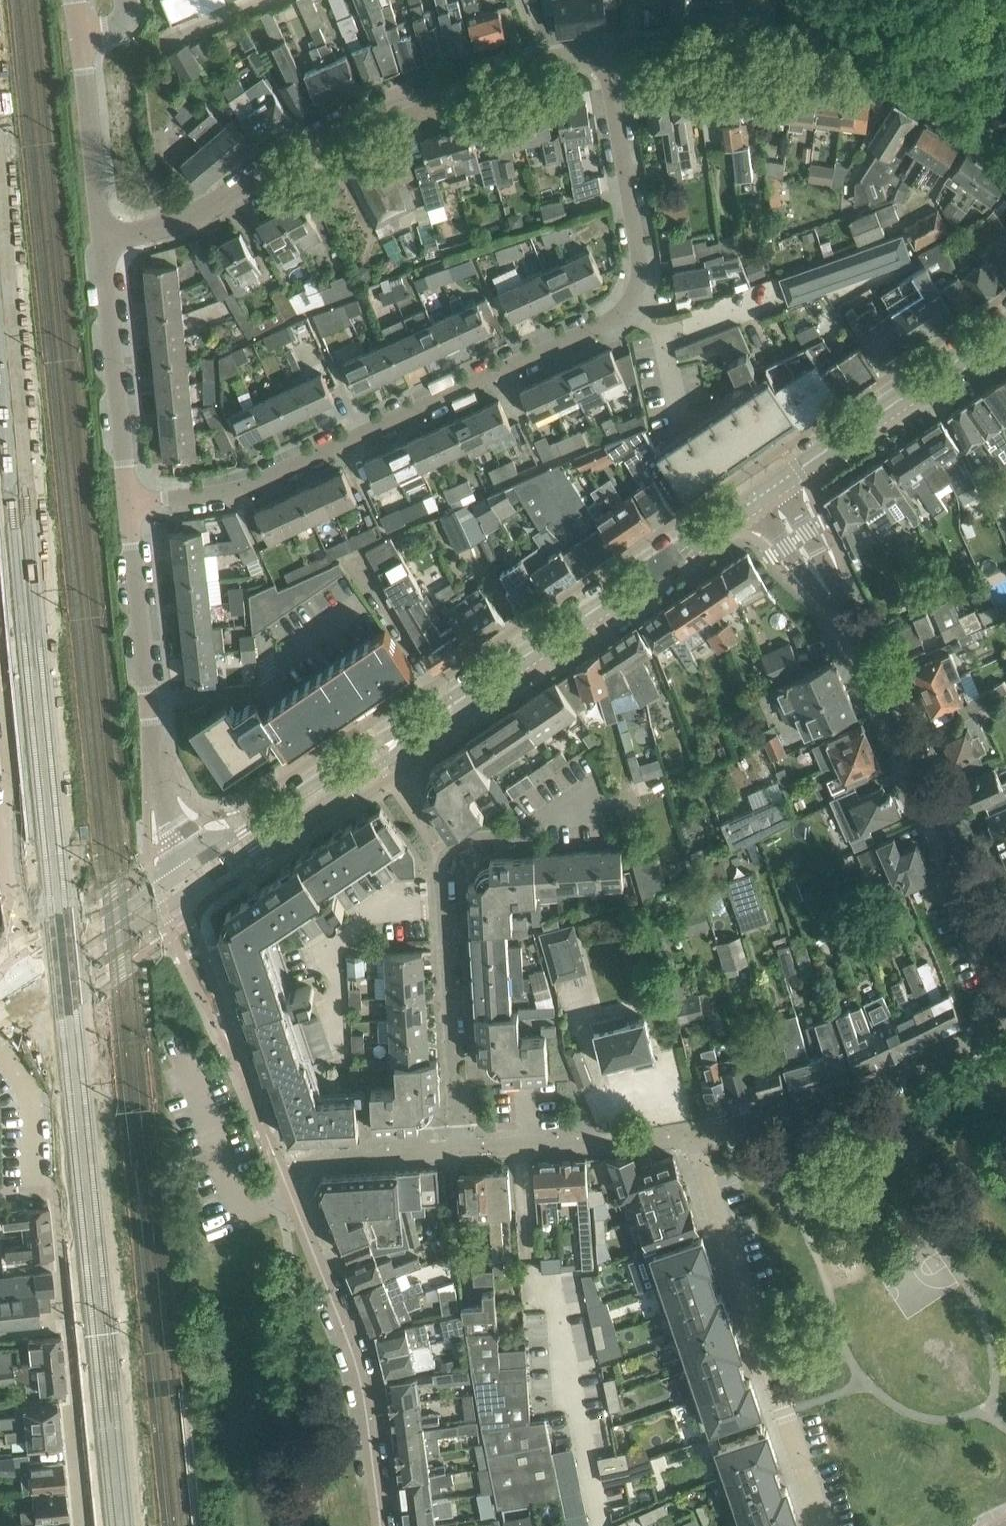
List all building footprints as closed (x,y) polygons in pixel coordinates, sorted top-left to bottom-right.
[(226,0),(163,0),(172,24),(227,2),(226,0)] [(314,38),(339,93),(360,84),(352,66),(346,53),(337,57),(331,44),(328,45),(320,27),(323,26),(317,12),(312,0),(297,0),(314,38)] [(384,75),(372,42),(362,46),(356,30),(359,29),(353,13),(352,13),(346,0),(330,0),(345,33),(346,33),(363,82),(374,78),(375,81),(384,78),(383,75),(384,75)] [(372,42),(384,75),(401,69),(379,0),(355,0),(372,42)] [(401,69),(421,62),(408,19),(397,23),(390,0),(379,0),(401,69)] [(420,41),(426,60),(434,58),(438,60),(441,59),(444,55),(447,54),(441,35),(438,23),(434,8),(425,11),(422,0),(409,0),(420,41)] [(445,34),(451,53),(471,47),(466,28),(463,16),(458,0),(453,0),(447,2),(447,0),(436,0),(445,34)] [(490,10),(479,13),(475,0),(463,0),(476,46),(507,38),(498,8),(490,10)] [(545,14),(557,13),(559,34),(568,33),(569,36),(584,34),(581,0),(543,0),(545,14)] [(584,34),(599,32),(599,29),(608,28),(605,7),(617,6),(617,0),(581,0),(584,34)] [(666,12),(672,11),(673,27),(701,26),(701,20),(700,20),(699,0),(707,0),(666,0),(666,12)] [(699,0),(700,20),(701,20),(701,26),(702,26),(702,25),(735,25),(734,0),(707,0),(699,0)] [(735,25),(754,24),(754,0),(734,0),(735,25)] [(766,23),(775,23),(775,0),(754,0),(754,24),(766,24),(766,23)] [(272,10),(261,15),(272,40),(283,35),(272,10)] [(317,66),(305,72),(310,84),(318,102),(339,93),(314,38),(309,41),(312,48),(310,49),(317,66)] [(201,39),(190,46),(199,61),(211,54),(201,39)] [(288,46),(285,40),(275,45),(270,47),(286,82),(279,87),(295,115),(314,104),(299,77),(302,76),(288,46)] [(187,45),(169,56),(184,80),(202,68),(187,45)] [(260,73),(269,67),(257,48),(248,54),(260,73)] [(239,78),(237,79),(244,89),(273,130),(292,117),(280,101),(263,76),(261,74),(245,87),(239,78)] [(273,130),(244,89),(237,79),(223,88),(231,99),(228,101),(257,142),(273,130)] [(747,81),(725,83),(727,94),(728,114),(729,126),(731,147),(734,147),(736,178),(751,176),(749,145),(747,121),(741,122),(741,113),(750,113),(749,101),(747,81)] [(703,85),(705,105),(706,116),(718,115),(719,125),(718,125),(721,149),(731,147),(729,126),(728,114),(727,94),(725,83),(703,85)] [(769,84),(766,103),(765,115),(790,118),(794,87),(769,84)] [(696,114),(691,85),(667,88),(673,127),(675,126),(682,167),(692,165),(684,116),(696,114)] [(790,118),(789,128),(802,130),(803,125),(813,126),(814,121),(815,110),(818,90),(794,87),(790,118)] [(668,169),(682,167),(675,126),(673,127),(667,88),(645,91),(651,130),(662,129),(668,169)] [(830,123),(841,124),(844,93),(822,90),(817,127),(829,128),(830,123)] [(841,124),(867,127),(871,96),(844,93),(841,124)] [(204,187),(236,160),(194,111),(184,95),(174,104),(179,110),(176,114),(183,124),(194,136),(202,145),(182,162),(204,187)] [(254,144),(233,118),(224,125),(207,104),(206,106),(198,112),(185,95),(184,95),(194,111),(236,160),(254,144)] [(586,102),(559,106),(562,126),(567,159),(575,158),(580,157),(578,143),(593,140),(591,130),(597,129),(595,115),(589,116),(586,102)] [(880,151),(861,178),(862,180),(869,200),(870,203),(887,197),(882,183),(887,182),(888,179),(894,170),(902,158),(895,153),(907,133),(918,117),(896,102),(885,119),(869,144),(880,151)] [(545,109),(518,115),(525,143),(541,139),(545,162),(563,158),(559,134),(551,135),(550,128),(545,109)] [(498,149),(500,156),(492,158),(498,180),(499,184),(506,183),(504,176),(516,173),(513,159),(516,159),(513,146),(525,143),(518,115),(492,121),(498,149)] [(894,170),(888,179),(898,186),(894,199),(902,201),(905,190),(911,182),(943,133),(926,122),(915,138),(908,149),(916,155),(903,176),(894,170)] [(469,126),(445,132),(454,159),(461,184),(470,182),(467,173),(470,172),(481,169),(479,161),(477,153),(475,145),(469,126)] [(428,209),(445,204),(437,178),(448,174),(452,187),(461,184),(454,159),(445,132),(422,140),(428,162),(415,166),(421,184),(420,185),(427,209),(428,209)] [(943,133),(911,182),(920,188),(934,167),(942,172),(949,161),(960,144),(943,133)] [(397,144),(347,169),(355,187),(375,227),(380,236),(419,219),(420,223),(417,225),(417,226),(432,222),(428,209),(427,209),(420,185),(408,189),(405,182),(413,177),(397,144)] [(949,219),(988,164),(968,150),(945,182),(958,191),(952,199),(950,198),(943,210),(949,219)] [(479,161),(481,169),(485,184),(498,180),(492,158),(479,161)] [(767,160),(766,174),(767,174),(768,174),(778,176),(783,177),(784,169),(784,162),(783,162),(767,160)] [(834,170),(830,188),(839,190),(849,167),(842,164),(835,161),(834,167),(835,167),(834,170)] [(949,219),(954,227),(967,211),(974,203),(983,209),(992,202),(1005,182),(1005,178),(988,164),(949,219)] [(778,176),(767,174),(769,190),(771,205),(782,204),(780,188),(778,176)] [(579,182),(573,185),(575,200),(601,192),(599,176),(579,182)] [(317,226),(302,199),(279,212),(300,252),(302,251),(301,250),(323,239),(316,227),(317,226)] [(882,225),(898,219),(892,204),(849,220),(853,232),(880,221),(882,225)] [(993,209),(967,232),(982,253),(986,259),(994,270),(1005,284),(1005,283),(1005,226),(993,209)] [(938,210),(904,228),(915,248),(948,230),(938,210)] [(300,252),(279,212),(258,223),(280,263),(300,252)] [(853,232),(858,243),(885,232),(882,225),(880,221),(853,232)] [(559,242),(554,229),(553,229),(552,224),(541,228),(543,233),(542,233),(546,246),(559,242)] [(554,229),(559,242),(571,238),(566,225),(554,229)] [(239,296),(248,291),(243,282),(262,271),(241,233),(219,244),(232,267),(224,271),(235,291),(239,296)] [(902,233),(779,277),(789,304),(912,260),(902,233)] [(721,240),(723,253),(725,259),(738,255),(739,254),(743,252),(738,234),(721,238),(721,240)] [(694,242),(692,242),(691,237),(689,238),(669,242),(674,265),(694,261),(696,261),(697,261),(694,242)] [(469,238),(449,244),(451,250),(471,244),(469,239),(469,238)] [(697,261),(704,259),(723,253),(721,240),(720,240),(720,241),(707,245),(706,239),(694,242),(697,261)] [(512,259),(525,254),(520,241),(508,246),(512,259)] [(976,303),(956,271),(957,270),(939,242),(919,252),(927,265),(957,312),(959,315),(976,303)] [(512,259),(508,246),(496,250),(501,263),(512,259)] [(590,250),(567,260),(580,288),(602,278),(590,250)] [(196,260),(210,285),(220,279),(206,252),(196,260)] [(705,266),(675,272),(679,296),(699,292),(712,290),(710,278),(710,276),(728,273),(727,268),(743,266),(740,257),(725,259),(723,253),(704,259),(705,266)] [(994,270),(986,259),(980,263),(972,253),(964,258),(968,263),(957,270),(956,271),(976,303),(1005,284),(994,270)] [(567,260),(545,271),(557,298),(580,288),(567,260)] [(180,288),(178,264),(146,267),(148,291),(180,288)] [(366,281),(372,275),(369,267),(361,265),(355,271),(357,279),(366,281)] [(897,278),(883,286),(892,301),(905,293),(928,331),(957,312),(927,265),(899,282),(897,278)] [(438,270),(442,283),(455,279),(450,266),(438,270)] [(442,283),(438,270),(425,275),(430,287),(442,283)] [(545,271),(522,281),(535,309),(557,298),(545,271)] [(323,294),(324,303),(358,291),(350,273),(331,280),(333,285),(320,289),(323,294)] [(391,286),(396,300),(409,295),(404,282),(402,276),(390,280),(392,286),(391,286)] [(220,279),(210,285),(219,301),(225,297),(229,294),(220,279)] [(522,281),(500,291),(512,319),(535,309),(522,281)] [(324,303),(323,294),(320,289),(308,293),(307,288),(288,295),(283,285),(281,286),(296,311),(297,311),(298,312),(324,303)] [(281,286),(271,292),(280,309),(285,318),(296,311),(281,286)] [(391,286),(379,290),(384,304),(396,300),(391,286)] [(148,291),(150,315),(182,312),(180,288),(148,291)] [(229,294),(225,297),(231,307),(236,316),(246,310),(240,301),(234,291),(229,294)] [(928,331),(905,293),(892,301),(896,308),(883,317),(872,301),(868,304),(870,308),(858,315),(853,308),(846,312),(878,363),(918,337),(928,331)] [(456,312),(468,339),(491,329),(486,318),(494,314),(486,298),(466,307),(461,294),(450,299),(456,312)] [(358,298),(345,303),(350,316),(363,311),(358,298)] [(345,303),(313,315),(318,328),(350,316),(345,303)] [(426,307),(404,317),(423,360),(445,350),(426,307)] [(456,312),(434,322),(427,307),(426,307),(445,350),(468,339),(456,312)] [(246,310),(236,316),(248,338),(259,332),(246,310)] [(150,315),(153,339),(185,335),(182,312),(150,315)] [(404,317),(382,327),(389,343),(401,370),(423,360),(404,317)] [(728,342),(732,340),(732,341),(735,340),(733,334),(741,330),(739,324),(723,330),(728,342)] [(833,351),(824,337),(823,337),(816,324),(797,333),(804,347),(806,346),(808,349),(822,369),(843,398),(879,374),(868,357),(855,337),(833,351)] [(276,331),(282,344),(293,339),(288,326),(276,331)] [(720,344),(728,342),(723,330),(716,333),(720,344)] [(732,341),(735,349),(747,343),(741,330),(733,334),(735,340),(732,341)] [(282,344),(276,331),(264,337),(269,350),(282,344)] [(713,347),(720,344),(716,333),(708,336),(713,347)] [(153,339),(155,362),(187,359),(185,335),(153,339)] [(705,350),(713,347),(708,336),(701,339),(705,350)] [(698,353),(705,350),(701,339),(693,342),(698,353)] [(693,342),(686,344),(689,353),(690,356),(698,353),(693,342)] [(379,380),(401,370),(389,343),(366,353),(379,380)] [(735,349),(739,356),(748,352),(750,350),(747,343),(735,349)] [(675,348),(677,355),(689,353),(686,344),(675,348)] [(249,359),(243,346),(231,352),(239,371),(240,370),(237,364),(249,359)] [(802,426),(843,398),(822,369),(808,349),(806,346),(804,347),(767,366),(777,389),(802,426)] [(292,347),(285,350),(297,376),(304,373),(292,347)] [(611,349),(587,359),(601,387),(606,399),(628,388),(627,385),(611,349)] [(221,379),(239,371),(231,352),(219,357),(221,379)] [(659,453),(646,432),(644,429),(648,427),(648,426),(646,427),(642,429),(665,465),(685,494),(698,485),(694,480),(703,475),(706,479),(720,470),(716,465),(725,460),(728,464),(742,455),(739,450),(747,445),(750,449),(764,440),(760,436),(769,430),(772,434),(796,418),(777,389),(767,366),(765,363),(755,368),(748,352),(739,356),(728,361),(736,377),(748,372),(758,387),(659,453)] [(344,364),(348,372),(356,390),(357,390),(359,395),(374,389),(371,383),(379,380),(366,353),(344,364)] [(204,381),(216,381),(215,357),(202,357),(204,381)] [(155,362),(158,386),(189,383),(187,359),(155,362)] [(587,359),(566,369),(582,405),(584,409),(606,399),(601,387),(587,359)] [(582,405),(566,369),(543,380),(556,408),(560,415),(582,405)] [(334,400),(322,373),(300,384),(312,411),(334,400)] [(543,380),(521,390),(534,418),(556,408),(543,380)] [(216,381),(204,381),(205,403),(217,402),(216,381)] [(980,394),(1001,425),(1005,422),(1005,390),(1000,381),(980,394)] [(158,386),(160,410),(192,407),(189,383),(158,386)] [(300,384),(277,394),(289,421),(312,411),(300,384)] [(232,415),(236,423),(244,441),(267,431),(255,405),(249,392),(239,396),(245,409),(232,415)] [(289,421),(277,394),(255,405),(267,431),(289,421)] [(980,394),(965,404),(986,435),(982,438),(999,464),(995,466),(998,471),(1005,466),(1005,437),(1001,425),(980,394)] [(624,437),(642,429),(646,427),(640,399),(628,404),(630,409),(626,410),(614,415),(624,437)] [(490,439),(512,428),(499,400),(476,410),(490,439)] [(202,408),(212,429),(223,423),(214,403),(202,408)] [(995,474),(998,471),(995,466),(999,464),(982,438),(986,435),(965,404),(949,415),(963,446),(963,450),(975,476),(977,475),(976,473),(990,464),(995,474)] [(194,430),(192,407),(160,410),(162,434),(194,430)] [(476,410),(454,420),(467,449),(471,457),(493,447),(490,439),(476,410)] [(614,415),(602,421),(607,434),(619,429),(623,436),(604,444),(624,437),(614,415)] [(445,459),(467,449),(454,420),(432,431),(445,459)] [(941,420),(921,434),(940,462),(948,475),(950,479),(958,493),(976,484),(963,455),(965,454),(963,450),(963,446),(960,448),(941,420)] [(223,423),(212,429),(223,452),(234,447),(223,423)] [(587,443),(581,429),(568,435),(574,448),(587,443)] [(604,444),(611,456),(616,463),(624,458),(641,485),(634,490),(656,522),(689,500),(685,494),(665,465),(642,429),(624,437),(604,444)] [(197,454),(194,430),(162,434),(165,457),(197,454)] [(422,469),(445,459),(432,431),(409,441),(422,469)] [(935,490),(950,479),(948,475),(940,462),(921,434),(904,446),(924,475),(922,476),(924,480),(927,478),(935,490)] [(555,456),(556,455),(550,443),(546,435),(535,440),(544,460),(555,455),(555,456)] [(568,435),(557,440),(562,453),(574,448),(568,435)] [(400,480),(422,469),(409,441),(387,451),(400,480)] [(592,463),(592,464),(611,456),(604,444),(587,451),(592,463)] [(937,516),(948,510),(935,490),(927,478),(924,480),(922,476),(924,475),(904,446),(886,458),(912,495),(919,489),(937,516)] [(365,461),(378,490),(400,480),(387,451),(365,461)] [(592,464),(592,463),(587,451),(575,456),(580,469),(592,464)] [(507,477),(519,472),(513,459),(501,464),(507,477)] [(894,521),(906,513),(914,525),(919,521),(918,513),(882,460),(862,474),(894,521)] [(519,493),(540,528),(543,532),(547,529),(552,534),(577,572),(578,575),(617,548),(590,505),(589,505),(561,463),(537,473),(513,484),(519,493)] [(494,482),(507,477),(501,464),(488,470),(494,482)] [(334,510),(356,500),(343,471),(321,481),(334,510)] [(876,533),(894,521),(862,474),(844,486),(866,517),(865,519),(866,518),(876,533)] [(635,536),(654,524),(632,492),(624,498),(610,477),(601,483),(635,536)] [(468,479),(455,484),(461,498),(474,492),(468,479)] [(334,510),(321,481),(299,491),(313,520),(334,510)] [(617,548),(635,536),(601,483),(591,490),(597,500),(590,505),(617,548)] [(455,484),(444,489),(450,502),(461,498),(455,484)] [(507,499),(519,493),(513,484),(486,497),(492,507),(507,499)] [(859,554),(861,553),(850,529),(865,519),(866,517),(844,486),(826,499),(857,570),(865,566),(859,554)] [(299,491),(277,501),(291,530),(313,520),(299,491)] [(456,508),(455,509),(472,544),(481,540),(487,537),(481,519),(495,512),(492,507),(486,497),(474,503),(473,501),(464,505),(456,508)] [(411,503),(416,516),(429,511),(423,498),(411,503)] [(291,530),(277,501),(255,511),(269,540),(291,530)] [(405,521),(416,516),(411,503),(399,509),(405,521)] [(457,551),(472,544),(455,509),(441,515),(457,551)] [(347,538),(352,549),(374,538),(369,527),(347,538)] [(577,572),(552,534),(547,529),(543,532),(540,528),(533,534),(540,544),(522,557),(522,558),(546,592),(561,582),(577,572)] [(204,542),(202,530),(172,533),(167,534),(169,548),(174,548),(175,560),(205,557),(205,554),(217,553),(220,553),(218,541),(204,542)] [(246,534),(235,539),(240,550),(251,545),(246,534)] [(366,551),(378,571),(403,557),(391,537),(366,551)] [(331,558),(352,549),(347,538),(325,548),(328,553),(331,558)] [(251,545),(240,550),(245,562),(257,557),(251,545)] [(769,591),(762,579),(748,552),(722,570),(739,600),(742,606),(769,591)] [(205,557),(175,560),(178,582),(207,579),(219,577),(217,553),(205,554),(205,557)] [(334,564),(331,558),(328,553),(306,564),(311,575),(334,564)] [(424,594),(403,557),(378,571),(400,608),(424,594)] [(522,558),(501,572),(511,587),(507,590),(516,603),(512,606),(517,613),(546,592),(522,558)] [(306,564),(284,573),(290,584),(311,575),(306,564)] [(712,616),(739,600),(722,570),(696,587),(712,616)] [(210,603),(207,579),(178,582),(180,606),(210,603)] [(505,620),(494,604),(480,584),(468,593),(465,589),(440,605),(446,614),(469,645),(505,620)] [(230,601),(244,600),(242,586),(229,587),(230,601)] [(696,587),(666,608),(683,633),(685,637),(690,647),(706,636),(697,623),(710,614),(711,616),(712,616),(696,587)] [(903,598),(907,608),(909,607),(912,618),(915,623),(914,623),(922,642),(923,641),(920,636),(931,631),(915,588),(902,593),(904,598),(903,598)] [(414,633),(441,617),(427,592),(424,594),(400,608),(414,633)] [(230,601),(232,614),(245,613),(244,600),(230,601)] [(213,627),(210,603),(180,606),(183,631),(222,627),(222,626),(213,627)] [(943,614),(935,616),(947,643),(967,634),(959,616),(956,607),(943,613),(943,614)] [(666,608),(641,624),(656,651),(671,641),(687,665),(695,659),(685,637),(683,633),(666,608)] [(434,669),(469,645),(446,614),(441,617),(414,633),(434,669)] [(719,629),(726,646),(739,638),(729,622),(719,629)] [(901,651),(919,643),(922,642),(914,623),(912,624),(893,633),(901,651)] [(222,627),(183,631),(186,657),(216,654),(215,651),(225,650),(222,627)] [(639,687),(647,701),(659,693),(642,658),(653,651),(637,627),(616,641),(630,668),(632,667),(642,685),(639,687)] [(231,773),(282,738),(291,751),(413,667),(386,629),(268,712),(259,700),(238,715),(229,702),(192,726),(226,775),(231,772),(231,773)] [(719,629),(707,637),(717,652),(726,646),(719,629)] [(961,673),(951,651),(975,640),(971,632),(967,634),(947,643),(927,652),(925,650),(908,657),(917,678),(915,680),(920,692),(961,673)] [(241,651),(256,649),(254,634),(240,635),(241,651)] [(616,641),(598,652),(608,682),(611,696),(632,691),(640,705),(641,704),(647,701),(639,687),(642,685),(632,667),(630,668),(616,641)] [(802,668),(791,644),(762,657),(772,681),(802,668)] [(242,662),(257,660),(256,649),(241,651),(242,662)] [(575,667),(575,668),(582,696),(598,692),(606,722),(617,718),(608,682),(598,652),(575,667)] [(218,676),(216,654),(186,657),(188,680),(218,676)] [(856,712),(834,661),(773,687),(788,719),(797,715),(805,735),(856,712)] [(575,668),(557,681),(577,712),(586,706),(582,696),(575,668)] [(920,692),(926,704),(928,703),(933,714),(953,706),(954,708),(957,706),(963,719),(974,712),(980,708),(1005,691),(1005,686),(1003,681),(975,698),(969,700),(964,689),(958,676),(962,674),(961,673),(920,692)] [(537,693),(559,725),(577,712),(557,681),(556,680),(537,693)] [(541,736),(559,725),(537,693),(520,705),(541,736)] [(523,749),(541,736),(520,705),(501,717),(523,749)] [(967,727),(946,736),(950,745),(946,747),(947,749),(946,751),(950,760),(953,761),(954,763),(956,762),(961,773),(979,765),(982,763),(978,753),(985,750),(980,739),(985,737),(979,723),(974,712),(963,719),(967,727)] [(486,728),(486,729),(484,729),(484,730),(505,761),(523,749),(501,717),(486,728)] [(663,741),(658,721),(652,723),(657,743),(663,741)] [(829,739),(812,747),(817,758),(822,769),(837,763),(874,746),(869,735),(867,736),(864,729),(862,723),(847,730),(848,731),(829,739)] [(484,730),(466,742),(467,744),(487,773),(505,761),(484,730)] [(590,731),(583,736),(589,746),(597,741),(590,731)] [(788,753),(778,732),(763,739),(772,760),(788,753)] [(487,773),(467,744),(457,750),(458,752),(452,757),(451,755),(431,768),(439,780),(437,791),(425,800),(438,820),(440,818),(444,825),(442,826),(450,837),(484,814),(470,793),(472,790),(490,777),(487,773)] [(842,773),(827,779),(832,791),(850,783),(853,782),(868,775),(866,771),(880,764),(877,758),(879,757),(874,746),(837,763),(842,773)] [(554,755),(560,765),(568,760),(561,751),(554,755)] [(553,770),(560,765),(554,755),(547,760),(553,770)] [(1002,783),(994,767),(964,780),(966,784),(962,785),(966,796),(970,794),(975,806),(985,802),(990,812),(1005,805),(1005,781),(1002,783)] [(776,771),(781,784),(787,781),(788,784),(792,783),(785,768),(776,771)] [(518,780),(524,790),(534,783),(528,773),(518,780)] [(490,777),(485,781),(490,788),(497,782),(492,776),(490,777)] [(524,790),(518,780),(507,788),(513,797),(524,790)] [(787,781),(781,784),(786,797),(795,793),(796,792),(792,783),(788,784),(787,781)] [(494,793),(501,788),(497,782),(490,788),(494,793)] [(831,798),(830,799),(837,818),(846,839),(849,838),(850,841),(870,832),(868,827),(882,821),(900,813),(897,806),(900,804),(895,793),(892,795),(891,793),(886,795),(882,786),(880,787),(881,789),(860,798),(853,782),(850,783),(832,791),(835,797),(831,798)] [(498,799),(505,794),(501,788),(494,793),(498,799)] [(502,805),(509,800),(505,794),(498,799),(502,805)] [(721,823),(732,850),(757,839),(757,840),(796,823),(784,796),(721,823)] [(493,800),(487,804),(492,812),(498,808),(493,800)] [(486,816),(492,812),(487,804),(481,808),(486,816)] [(991,826),(980,831),(991,856),(1005,849),(1005,805),(990,812),(986,814),(991,826)] [(312,1005),(310,997),(311,997),(312,996),(313,995),(314,994),(314,993),(314,992),(314,991),(314,990),(313,989),(313,988),(312,987),(311,986),(310,986),(309,985),(307,985),(289,991),(270,938),(318,906),(328,921),(329,921),(329,922),(330,923),(331,923),(332,923),(335,923),(336,922),(337,921),(338,920),(338,919),(339,918),(339,917),(339,916),(339,915),(338,914),(338,913),(344,909),(334,894),(332,896),(329,893),(371,865),(373,868),(407,846),(403,840),(381,808),(369,816),(366,811),(356,818),(359,823),(355,825),(353,822),(346,827),(343,823),(333,829),(336,834),(313,849),(311,845),(300,852),(303,856),(297,860),(300,865),(294,870),(291,865),(281,872),(284,877),(261,892),(259,888),(248,894),(252,899),(227,915),(230,919),(222,925),(226,932),(222,935),(231,962),(226,964),(230,975),(235,974),(243,999),(239,1001),(241,1009),(246,1007),(248,1013),(244,1015),(246,1022),(242,1023),(246,1035),(251,1033),(253,1041),(259,1058),(254,1060),(258,1072),(263,1070),(266,1078),(269,1077),(271,1082),(266,1083),(270,1095),(275,1093),(283,1119),(279,1121),(282,1132),(287,1131),(290,1138),(292,1139),(300,1139),(300,1144),(312,1143),(312,1138),(339,1136),(339,1141),(351,1141),(351,1136),(359,1135),(356,1090),(322,1092),(310,1054),(306,1055),(292,1012),(312,1005)] [(870,832),(850,841),(855,851),(875,842),(870,832)] [(892,878),(887,881),(892,895),(927,879),(922,868),(926,867),(925,865),(925,861),(923,856),(920,854),(916,844),(900,850),(894,837),(878,844),(878,843),(871,846),(871,847),(856,854),(864,870),(879,864),(885,862),(892,878)] [(414,857),(408,848),(388,861),(400,877),(415,876),(414,857)] [(621,849),(598,851),(600,888),(624,886),(621,849)] [(991,856),(1002,880),(1005,878),(1005,849),(991,856)] [(598,851),(576,852),(579,890),(600,888),(598,851)] [(576,852),(555,853),(558,899),(560,899),(559,892),(579,890),(576,852)] [(541,898),(541,900),(558,899),(555,853),(534,854),(534,857),(535,894),(535,899),(541,898)] [(531,899),(535,899),(534,857),(522,858),(522,860),(514,860),(514,858),(490,859),(491,874),(484,883),(469,883),(471,907),(473,907),(473,915),(471,915),(472,927),(505,927),(507,926),(511,926),(510,918),(510,904),(513,900),(531,899)] [(657,858),(634,865),(643,897),(656,893),(655,890),(666,887),(657,858)] [(753,872),(727,880),(738,915),(764,906),(753,872)] [(639,901),(636,892),(625,896),(627,905),(639,901)] [(582,916),(594,913),(592,904),(580,907),(582,916)] [(572,919),(582,916),(580,907),(570,910),(572,919)] [(557,915),(549,917),(552,929),(560,927),(557,915)] [(528,917),(519,918),(520,926),(528,926),(528,917)] [(549,917),(541,920),(542,920),(543,924),(544,931),(552,929),(549,917)] [(510,918),(511,926),(518,926),(520,926),(519,918),(510,918)] [(574,923),(540,932),(554,982),(588,972),(574,923)] [(469,927),(475,1014),(477,1014),(512,1012),(511,991),(534,990),(537,1000),(552,995),(544,969),(529,973),(531,977),(524,977),(522,945),(508,946),(507,937),(507,926),(505,927),(472,927),(469,927)] [(511,926),(507,926),(507,937),(518,937),(518,926),(511,926)] [(520,926),(518,926),(518,937),(528,936),(528,926),(520,926)] [(728,939),(716,943),(725,970),(727,978),(738,974),(736,967),(728,939)] [(786,945),(777,949),(782,966),(797,961),(798,961),(796,954),(792,943),(786,945)] [(808,950),(796,954),(798,961),(803,978),(815,974),(813,968),(808,950)] [(423,951),(385,953),(387,978),(424,976),(423,951)] [(363,955),(347,955),(349,978),(365,977),(363,955)] [(931,1002),(932,1001),(917,965),(915,961),(904,966),(913,990),(907,993),(902,979),(908,995),(914,1010),(926,1041),(943,1033),(931,1002)] [(925,962),(917,965),(932,1001),(931,1002),(943,1033),(963,1023),(950,992),(942,996),(928,961),(925,962)] [(387,978),(388,1001),(426,999),(424,976),(387,978)] [(666,979),(678,1024),(690,1021),(705,1017),(698,993),(686,997),(681,976),(666,979)] [(902,979),(889,984),(902,1016),(895,1019),(894,1019),(909,1049),(926,1041),(914,1010),(908,995),(902,979)] [(349,991),(350,999),(362,999),(361,990),(349,991)] [(878,995),(864,1002),(874,1029),(886,1060),(909,1049),(894,1019),(895,1019),(882,993),(878,995)] [(350,999),(350,1008),(362,1007),(362,999),(350,999)] [(388,1001),(390,1022),(427,1019),(426,999),(388,1001)] [(541,1006),(533,1007),(534,1017),(542,1016),(541,1006)] [(554,1006),(541,1006),(542,1016),(555,1015),(554,1006)] [(849,1009),(833,1014),(844,1044),(845,1044),(856,1074),(883,1062),(886,1060),(874,1029),(870,1031),(861,1006),(850,1010),(849,1009)] [(533,1007),(525,1007),(526,1017),(534,1017),(533,1007)] [(512,1012),(477,1014),(478,1026),(480,1026),(481,1034),(478,1034),(478,1035),(480,1058),(495,1057),(503,1064),(504,1079),(527,1078),(527,1075),(535,1075),(535,1077),(548,1076),(549,1076),(546,1035),(541,1035),(523,1036),(520,1034),(519,1017),(519,1012),(519,1011),(512,1012)] [(592,1022),(595,1034),(603,1065),(632,1058),(635,1068),(656,1063),(645,1018),(628,1022),(625,1014),(592,1022)] [(795,1014),(773,1020),(781,1048),(785,1047),(788,1059),(793,1057),(795,1065),(785,1068),(792,1094),(817,1087),(808,1059),(802,1035),(795,1014)] [(817,1087),(835,1082),(826,1053),(816,1024),(816,1023),(806,1027),(815,1056),(809,1058),(797,1014),(795,1014),(802,1035),(808,1059),(817,1087)] [(833,1017),(816,1022),(816,1023),(816,1024),(826,1053),(835,1082),(852,1076),(846,1057),(842,1045),(833,1017)] [(427,1019),(390,1022),(391,1044),(429,1041),(427,1019)] [(556,1026),(548,1026),(549,1035),(556,1034),(556,1026)] [(364,1033),(352,1034),(352,1043),(364,1042),(364,1033)] [(762,1036),(745,1041),(755,1076),(763,1103),(788,1095),(783,1076),(781,1068),(777,1069),(771,1049),(766,1050),(762,1036)] [(429,1041),(391,1044),(392,1059),(392,1064),(395,1064),(432,1062),(438,1061),(437,1058),(430,1059),(429,1041)] [(365,1051),(364,1042),(352,1043),(353,1051),(365,1051)] [(713,1117),(731,1112),(724,1085),(713,1047),(701,1051),(710,1083),(703,1085),(713,1117)] [(566,1054),(579,1086),(591,1081),(579,1049),(566,1054)] [(728,1058),(717,1062),(724,1085),(731,1112),(763,1103),(755,1076),(751,1077),(744,1053),(728,1058)] [(395,1129),(396,1129),(419,1127),(418,1112),(425,1104),(440,1103),(439,1080),(436,1080),(436,1072),(438,1072),(438,1061),(432,1062),(395,1064),(397,1086),(393,1090),(372,1091),(374,1130),(387,1129),(387,1127),(395,1126),(395,1129)] [(391,1062),(366,1063),(366,1071),(392,1070),(391,1062)] [(359,1064),(353,1064),(351,1064),(351,1065),(352,1084),(361,1083),(359,1064)] [(610,1158),(622,1195),(680,1176),(673,1156),(652,1163),(650,1155),(635,1160),(633,1157),(633,1156),(610,1158)] [(586,1159),(553,1161),(556,1198),(559,1198),(559,1199),(577,1197),(578,1203),(582,1268),(593,1267),(586,1159)] [(534,1162),(535,1182),(538,1224),(549,1223),(548,1204),(556,1204),(553,1161),(534,1162)] [(426,1215),(425,1205),(439,1203),(437,1169),(397,1171),(400,1207),(409,1246),(421,1242),(414,1215),(426,1215)] [(494,1275),(505,1274),(500,1216),(512,1216),(508,1170),(486,1172),(490,1220),(492,1245),(494,1275)] [(397,1171),(366,1173),(369,1209),(380,1253),(388,1251),(390,1256),(405,1252),(404,1247),(409,1246),(400,1207),(397,1171)] [(486,1172),(460,1174),(462,1194),(459,1194),(460,1214),(462,1214),(463,1226),(475,1225),(475,1221),(490,1220),(486,1172)] [(366,1173),(335,1175),(338,1203),(348,1202),(350,1211),(356,1214),(363,1219),(370,1242),(344,1252),(348,1263),(347,1264),(347,1265),(373,1255),(374,1255),(380,1253),(369,1209),(366,1173)] [(315,1191),(339,1249),(368,1238),(370,1242),(363,1219),(356,1214),(350,1211),(348,1202),(338,1203),(335,1175),(323,1176),(315,1191)] [(622,1195),(623,1196),(632,1193),(640,1218),(688,1201),(680,1177),(680,1176),(622,1195)] [(602,1188),(588,1189),(589,1205),(594,1205),(606,1201),(602,1188)] [(688,1201),(640,1218),(641,1219),(640,1219),(649,1244),(697,1228),(690,1206),(688,1201)] [(22,1234),(50,1231),(48,1206),(23,1209),(0,1211),(2,1225),(21,1223),(22,1234)] [(595,1218),(596,1230),(605,1229),(606,1229),(605,1217),(595,1218)] [(596,1230),(597,1242),(607,1241),(606,1229),(605,1229),(596,1230)] [(5,1261),(33,1258),(53,1256),(50,1231),(22,1234),(23,1244),(4,1246),(5,1261)] [(702,1237),(645,1256),(655,1285),(712,1266),(702,1237)] [(397,1275),(407,1272),(422,1266),(419,1256),(403,1263),(394,1267),(391,1258),(377,1264),(375,1258),(373,1255),(347,1265),(348,1268),(347,1269),(355,1290),(383,1278),(384,1280),(397,1275)] [(10,1276),(9,1264),(0,1265),(0,1277),(10,1276)] [(712,1266),(655,1285),(664,1314),(722,1294),(721,1294),(717,1295),(708,1268),(712,1267),(712,1266)] [(494,1271),(472,1272),(473,1285),(475,1285),(495,1284),(494,1275),(494,1271)] [(39,1322),(38,1309),(50,1308),(49,1293),(53,1293),(51,1272),(34,1274),(10,1276),(0,1277),(0,1325),(39,1322)] [(582,1275),(588,1306),(603,1302),(594,1274),(582,1275)] [(383,1278),(355,1290),(363,1311),(399,1297),(400,1299),(412,1294),(423,1289),(420,1281),(412,1285),(403,1289),(397,1275),(384,1280),(383,1278)] [(439,1290),(455,1286),(453,1281),(438,1286),(439,1290)] [(455,1286),(439,1290),(440,1292),(443,1314),(459,1310),(456,1288),(455,1286)] [(399,1297),(363,1311),(371,1332),(376,1330),(390,1324),(400,1320),(410,1317),(408,1311),(422,1305),(417,1293),(424,1290),(423,1289),(412,1294),(400,1299),(399,1297)] [(472,1369),(482,1431),(489,1466),(490,1476),(496,1508),(531,1501),(561,1495),(551,1446),(545,1420),(530,1422),(527,1363),(522,1347),(499,1349),(495,1291),(483,1292),(484,1304),(462,1306),(463,1313),(462,1313),(467,1339),(468,1345),(472,1369)] [(722,1294),(664,1314),(669,1313),(678,1340),(732,1322),(729,1312),(727,1312),(722,1294)] [(603,1302),(588,1306),(592,1324),(594,1336),(604,1334),(615,1330),(606,1301),(603,1302)] [(452,1341),(467,1339),(462,1313),(448,1317),(452,1341)] [(425,1322),(419,1323),(377,1333),(382,1355),(430,1345),(425,1322)] [(732,1322),(678,1340),(688,1368),(683,1370),(683,1371),(741,1351),(735,1334),(736,1333),(732,1322)] [(594,1336),(597,1348),(607,1346),(604,1334),(594,1336)] [(30,1364),(36,1363),(36,1365),(64,1362),(61,1336),(27,1340),(30,1363),(30,1364)] [(435,1365),(431,1349),(430,1345),(382,1355),(387,1376),(435,1365)] [(741,1351),(683,1371),(693,1399),(750,1380),(750,1379),(745,1381),(736,1353),(741,1352),(741,1351)] [(0,1353),(0,1367),(12,1366),(12,1364),(11,1354),(11,1352),(0,1353)] [(25,1381),(26,1383),(38,1382),(39,1391),(50,1390),(50,1395),(65,1394),(66,1394),(65,1388),(66,1388),(64,1362),(36,1365),(36,1363),(30,1364),(30,1363),(24,1363),(12,1364),(12,1366),(0,1367),(0,1383),(25,1381)] [(419,1401),(417,1386),(434,1384),(438,1386),(454,1384),(452,1372),(387,1380),(390,1404),(419,1401)] [(604,1381),(607,1395),(616,1393),(613,1379),(604,1381)] [(750,1380),(693,1399),(706,1439),(718,1434),(715,1424),(760,1409),(750,1380)] [(462,1394),(466,1419),(476,1417),(473,1393),(462,1394)] [(607,1395),(610,1412),(620,1410),(616,1393),(607,1395)] [(390,1404),(393,1429),(438,1423),(437,1415),(421,1417),(419,1401),(390,1404)] [(56,1402),(14,1406),(14,1415),(0,1416),(0,1429),(4,1429),(58,1424),(57,1414),(60,1414),(59,1405),(56,1405),(56,1402)] [(478,1422),(457,1425),(459,1433),(459,1434),(467,1433),(467,1435),(479,1434),(478,1422)] [(59,1434),(58,1424),(4,1429),(5,1441),(26,1439),(28,1449),(60,1446),(60,1443),(63,1443),(62,1434),(59,1434)] [(440,1451),(438,1436),(459,1433),(457,1425),(394,1433),(397,1457),(438,1451),(440,1451)] [(718,1434),(706,1439),(719,1478),(777,1459),(767,1430),(722,1445),(718,1434)] [(467,1470),(467,1469),(473,1468),(471,1459),(466,1460),(445,1464),(446,1465),(428,1469),(426,1453),(440,1451),(438,1451),(397,1457),(400,1481),(428,1477),(450,1473),(452,1473),(467,1470)] [(599,1458),(601,1470),(628,1465),(625,1452),(599,1458)] [(64,1487),(64,1484),(66,1481),(65,1475),(63,1473),(62,1462),(41,1464),(41,1461),(29,1462),(28,1453),(0,1456),(0,1471),(20,1473),(22,1491),(64,1487)] [(777,1459),(719,1478),(719,1479),(724,1477),(734,1505),(786,1487),(782,1488),(772,1461),(777,1459)] [(604,1483),(631,1478),(628,1465),(601,1470),(604,1483)] [(480,1469),(477,1470),(479,1478),(490,1476),(489,1466),(480,1468),(480,1469)] [(439,1486),(454,1483),(452,1473),(450,1473),(428,1477),(400,1481),(403,1505),(432,1501),(431,1492),(440,1490),(439,1486)] [(734,1505),(734,1506),(738,1504),(746,1525),(767,1525),(792,1518),(796,1516),(786,1487),(734,1505)] [(65,1492),(32,1495),(23,1496),(24,1509),(20,1509),(21,1521),(67,1516),(66,1506),(68,1504),(67,1497),(65,1496),(65,1492)] [(491,1492),(477,1495),(478,1507),(493,1505),(491,1492)] [(406,1525),(434,1525),(433,1516),(432,1501),(403,1505),(406,1525)] [(664,1502),(653,1507),(657,1516),(668,1511),(664,1502)] [(705,1502),(696,1506),(701,1517),(710,1513),(705,1502)] [(653,1507),(639,1514),(644,1525),(658,1518),(657,1516),(653,1507)] [(710,1513),(701,1517),(705,1525),(710,1525),(715,1524),(710,1513)] [(533,1516),(504,1521),(505,1525),(535,1525),(533,1516)] [(767,1525),(794,1525),(792,1518),(767,1525)]
